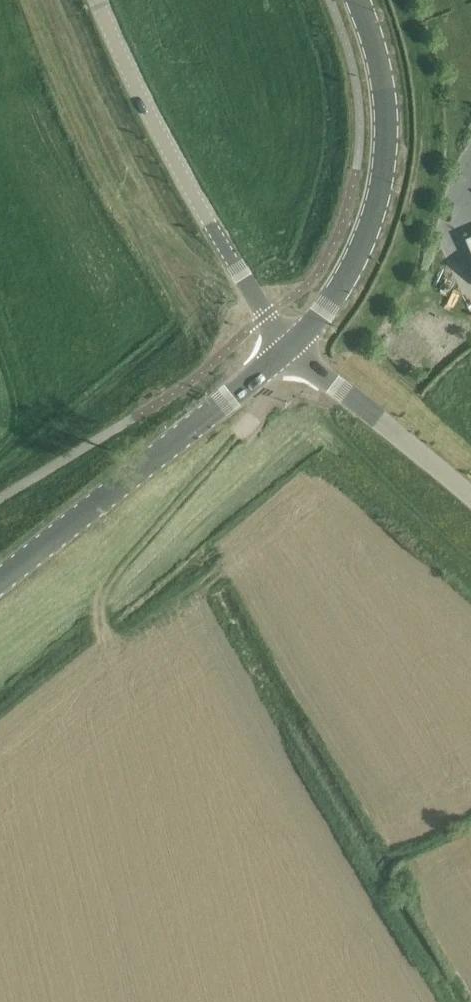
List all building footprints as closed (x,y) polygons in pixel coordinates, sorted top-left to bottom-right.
[(433,258),(470,243),(470,193),(455,200),(465,225),(426,240),(433,258)] [(456,271),(470,308),(470,265),(456,271)]
